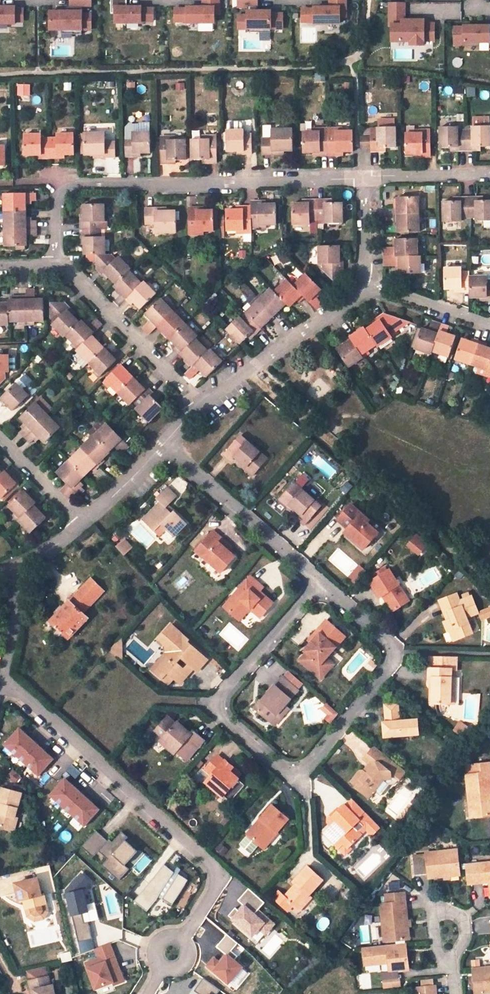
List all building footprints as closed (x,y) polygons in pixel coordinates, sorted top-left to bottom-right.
[(50,30),(62,30),(72,30),(72,33),(72,34),(82,34),(82,29),(91,29),(91,14),(82,14),(82,7),(91,7),(91,0),(71,0),(71,7),(67,7),(67,12),(50,12),(50,30)] [(116,23),(141,23),(141,21),(153,21),(153,9),(141,9),(141,7),(127,7),(127,0),(111,0),(111,13),(116,13),(116,23)] [(175,21),(187,21),(187,23),(214,23),(214,16),(219,16),(219,0),(203,0),(203,7),(188,7),(188,9),(175,9),(175,21)] [(239,8),(248,8),(248,16),(239,16),(239,29),(248,29),(248,32),(259,32),(259,29),(271,29),(277,29),(277,14),(265,14),(265,11),(257,11),(257,0),(239,0),(239,8)] [(303,22),(315,22),(315,23),(341,23),(341,17),(346,17),(346,0),(330,0),(330,8),(315,8),(315,9),(303,9),(303,22)] [(405,2),(390,3),(390,25),(392,25),(392,41),(411,41),(411,45),(424,45),(424,40),(434,40),(434,24),(424,24),(424,20),(405,20),(405,2)] [(23,21),(23,9),(15,9),(15,7),(0,7),(0,24),(15,24),(15,21),(23,21)] [(489,32),(489,26),(464,26),(464,28),(455,28),(455,44),(465,44),(465,42),(489,42),(489,44),(489,32)] [(17,94),(29,95),(29,84),(17,84),(17,94)] [(471,124),(489,123),(488,115),(471,116),(471,124)] [(395,120),(378,120),(379,127),(370,127),(371,132),(365,132),(365,136),(371,136),(371,150),(379,151),(379,147),(386,147),(396,147),(395,127),(395,120)] [(129,124),(126,129),(126,157),(133,157),(133,152),(141,152),(151,152),(150,123),(140,123),(139,123),(129,124)] [(459,125),(440,126),(441,147),(450,147),(459,147),(459,150),(466,150),(466,130),(459,130),(459,125)] [(473,125),(473,130),(466,130),(466,150),(474,150),(473,146),(481,146),(489,146),(489,125),(473,125)] [(313,131),(303,131),(304,152),(313,152),(321,151),(321,156),(328,156),(328,128),(321,128),(321,131),(313,131)] [(335,131),(335,128),(328,128),(328,156),(336,155),(336,151),(344,151),(354,151),(353,130),(343,131),(335,131)] [(272,138),(262,138),(263,154),(278,154),(277,150),(284,150),(294,150),(293,129),(271,129),(272,138)] [(415,133),(405,133),(406,154),(416,153),(424,153),(424,156),(431,156),(431,129),(423,129),(424,133),(415,133)] [(245,130),(227,130),(227,151),(237,151),(245,150),(245,153),(252,153),(252,133),(244,133),(245,130)] [(105,132),(84,133),(84,154),(93,153),(97,153),(98,157),(116,157),(115,142),(106,142),(105,132)] [(75,153),(74,133),(57,133),(57,137),(49,137),(50,158),(57,158),(57,153),(65,153),(75,153)] [(41,134),(24,134),(24,155),(34,154),(42,154),(42,158),(50,158),(49,137),(41,137),(41,134)] [(217,135),(210,135),(211,139),(191,139),(192,159),(202,158),(211,158),(211,162),(218,162),(217,135)] [(167,136),(161,136),(161,163),(167,163),(167,159),(176,158),(187,158),(187,139),(167,140),(167,136)] [(365,136),(361,136),(362,151),(371,150),(371,136),(365,136)] [(35,192),(5,193),(5,211),(26,211),(26,204),(26,200),(31,200),(36,199),(35,192)] [(419,196),(398,197),(398,206),(395,207),(396,215),(419,214),(419,196)] [(454,201),(444,200),(444,221),(462,221),(462,216),(469,216),(469,197),(461,197),(462,200),(454,201)] [(485,200),(476,200),(477,197),(469,197),(469,216),(477,216),(477,220),(489,220),(489,200),(485,200)] [(302,203),(292,203),(293,224),(311,223),(311,219),(318,219),(318,199),(310,200),(310,203),(302,203)] [(343,222),(343,202),(333,202),(325,203),(325,199),(318,199),(318,219),(326,219),(326,223),(343,222)] [(277,224),(276,203),(267,204),(259,204),(259,201),(252,201),(252,206),(253,228),(260,228),(260,224),(267,224),(277,224)] [(104,204),(84,204),(85,214),(85,222),(81,222),(81,230),(101,229),(101,221),(105,221),(104,204)] [(237,210),(226,210),(227,230),(237,230),(244,230),(244,233),(253,232),(253,228),(252,206),(243,206),(244,210),(237,210)] [(196,207),(189,207),(189,234),(197,234),(197,231),(205,230),(214,230),(213,210),(205,210),(196,210),(196,207)] [(156,208),(146,208),(146,224),(157,223),(157,232),(177,232),(176,211),(164,211),(156,211),(156,208)] [(31,221),(27,221),(26,216),(26,211),(5,211),(5,228),(36,227),(36,221),(31,221)] [(399,232),(420,232),(420,222),(419,214),(396,215),(396,222),(399,222),(399,232)] [(5,228),(6,246),(27,245),(27,234),(37,234),(36,227),(5,228)] [(105,237),(101,237),(101,229),(81,230),(82,238),(85,237),(86,245),(86,255),(96,254),(106,254),(105,237)] [(417,238),(396,238),(397,256),(400,256),(417,256),(417,247),(417,238)] [(319,263),(323,263),(323,271),(334,280),(344,270),(343,263),(340,263),(340,256),(339,245),(319,246),(319,263)] [(132,269),(119,256),(116,259),(111,254),(106,254),(96,254),(97,268),(102,273),(104,271),(110,277),(116,284),(130,271),(132,269)] [(400,274),(421,273),(421,256),(417,256),(400,256),(400,264),(400,274)] [(463,268),(445,268),(445,288),(455,288),(455,292),(470,291),(470,277),(470,272),(463,272),(463,268)] [(104,271),(102,273),(107,279),(110,277),(104,271)] [(114,286),(127,299),(142,284),(130,271),(116,284),(114,286)] [(305,297),(309,301),(321,289),(306,274),(294,286),(305,297)] [(488,280),(488,276),(470,277),(470,291),(471,297),(479,297),(488,296),(489,300),(489,280),(488,280)] [(296,300),(299,303),(305,297),(294,286),(287,279),(275,291),(287,304),(290,307),(296,300)] [(157,294),(144,282),(142,284),(127,299),(132,304),(135,302),(141,309),(157,294)] [(259,300),(274,317),(287,304),(275,291),(271,288),(259,300)] [(170,303),(168,306),(161,298),(146,313),(158,326),(175,309),(170,303)] [(35,324),(35,320),(45,320),(45,299),(26,300),(27,324),(35,324)] [(9,321),(19,321),(19,324),(27,324),(26,300),(8,300),(8,303),(9,321)] [(259,300),(247,313),(248,314),(262,329),(274,317),(259,300)] [(55,322),(53,324),(65,337),(67,335),(80,322),(73,315),(67,310),(69,307),(64,302),(50,302),(50,317),(55,322)] [(8,303),(0,303),(0,324),(9,324),(9,321),(8,303)] [(186,323),(179,317),(181,314),(175,309),(158,326),(170,338),(186,323)] [(378,346),(393,337),(391,334),(410,321),(385,313),(380,317),(382,320),(374,324),(367,329),(377,344),(378,346)] [(242,320),(239,317),(227,328),(241,343),(247,336),(252,331),(256,335),(262,329),(248,314),(242,320)] [(80,322),(67,335),(74,342),(71,344),(77,350),(94,333),(102,325),(96,319),(88,327),(82,320),(80,322)] [(422,325),(415,348),(432,355),(434,351),(443,324),(436,322),(433,329),(429,328),(422,325)] [(198,337),(186,323),(170,338),(177,345),(175,347),(181,354),(198,337)] [(457,336),(448,333),(450,327),(443,324),(434,351),(441,353),(450,356),(457,336)] [(364,357),(370,353),(368,350),(377,344),(367,329),(365,327),(350,337),(364,357)] [(251,340),(256,335),(252,331),(247,336),(251,340)] [(77,350),(72,354),(85,367),(89,362),(105,347),(98,341),(100,339),(94,333),(77,350)] [(208,351),(202,344),(203,342),(198,337),(181,354),(193,366),(208,351)] [(349,367),(364,357),(350,337),(344,341),(346,343),(337,349),(349,367)] [(472,341),(462,338),(456,358),(472,364),(480,340),(473,338),(472,341)] [(489,367),(489,347),(487,346),(488,343),(480,340),(472,364),(480,367),(489,369),(489,367)] [(89,362),(96,369),(94,371),(100,377),(117,360),(105,347),(89,362)] [(200,369),(208,376),(223,361),(210,349),(208,351),(193,366),(198,371),(200,369)] [(5,380),(5,372),(9,372),(8,354),(0,354),(0,385),(5,380)] [(104,382),(110,387),(112,385),(119,392),(134,377),(122,365),(104,382)] [(480,367),(478,373),(487,376),(488,372),(489,369),(480,367)] [(140,384),(134,377),(119,392),(131,405),(134,402),(148,388),(143,382),(140,384)] [(30,393),(25,388),(23,390),(16,383),(2,398),(14,410),(30,393)] [(139,407),(137,409),(149,422),(164,407),(156,400),(151,395),(153,393),(148,388),(134,402),(139,407)] [(41,397),(36,402),(21,417),(25,421),(28,424),(24,428),(21,431),(26,437),(48,415),(53,409),(41,397)] [(41,438),(46,442),(61,427),(48,415),(26,437),(32,442),(35,439),(39,435),(41,438)] [(83,424),(91,432),(94,429),(86,421),(83,424)] [(121,448),(124,451),(129,446),(108,424),(95,436),(110,451),(114,446),(117,444),(121,448)] [(232,455),(238,460),(244,465),(242,467),(251,474),(263,460),(255,454),(257,451),(237,434),(222,453),(229,459),(232,455)] [(105,461),(103,458),(110,451),(95,436),(83,449),(100,466),(105,461)] [(100,466),(83,449),(70,461),(85,475),(92,469),(94,471),(100,466)] [(255,454),(263,460),(265,457),(257,451),(255,454)] [(82,487),(78,483),(85,475),(70,461),(58,473),(68,484),(76,492),(79,495),(85,489),(82,487)] [(2,498),(17,483),(5,471),(0,476),(0,495),(2,498)] [(301,488),(293,481),(291,484),(298,491),(301,488)] [(76,492),(68,484),(61,491),(69,498),(76,492)] [(288,503),(294,508),(299,513),(296,517),(304,524),(319,504),(301,488),(298,491),(291,484),(279,498),(287,505),(288,503)] [(170,514),(164,509),(174,498),(163,487),(152,500),(156,503),(149,510),(140,521),(153,532),(158,526),(163,530),(173,538),(185,524),(172,512),(170,514)] [(37,503),(24,490),(9,505),(21,518),(35,505),(37,503)] [(152,500),(146,507),(149,510),(156,503),(152,500)] [(281,513),(285,506),(277,500),(272,507),(281,513)] [(349,536),(363,548),(378,531),(366,521),(368,519),(350,503),(337,519),(348,528),(352,532),(349,536)] [(19,520),(31,532),(47,517),(35,505),(21,518),(19,520)] [(157,536),(163,530),(158,526),(153,532),(157,536)] [(219,572),(232,557),(227,552),(221,548),(225,544),(218,538),(211,531),(195,551),(219,572)] [(427,542),(417,532),(414,536),(425,545),(427,542)] [(414,536),(409,543),(419,552),(425,545),(414,536)] [(115,545),(123,555),(132,547),(125,538),(115,545)] [(230,548),(225,544),(221,548),(227,552),(230,548)] [(384,567),(372,574),(374,577),(386,570),(384,567)] [(368,581),(378,597),(383,594),(392,610),(408,601),(388,569),(386,570),(374,577),(368,581)] [(249,577),(222,607),(235,618),(246,606),(249,608),(260,617),(272,603),(259,592),(262,588),(249,577)] [(91,579),(51,622),(69,639),(88,618),(82,613),(103,591),(91,579)] [(448,614),(451,621),(444,624),(447,633),(450,632),(454,643),(472,635),(466,618),(478,614),(472,597),(459,602),(457,595),(439,602),(444,615),(448,614)] [(238,621),(249,608),(246,606),(235,618),(238,621)] [(478,614),(482,621),(489,618),(489,616),(488,610),(478,614)] [(344,636),(325,620),(316,631),(319,633),(310,642),(304,651),(320,664),(344,636)] [(165,649),(166,656),(166,664),(156,678),(170,689),(174,683),(181,688),(187,680),(179,673),(181,669),(178,667),(182,662),(188,667),(194,671),(198,674),(207,662),(188,646),(190,643),(171,627),(157,642),(165,649)] [(319,633),(316,631),(308,640),(310,642),(319,633)] [(111,653),(118,660),(123,654),(123,650),(118,646),(111,653)] [(156,678),(166,664),(166,656),(152,675),(156,678)] [(187,680),(194,671),(188,667),(184,672),(181,669),(179,673),(187,680)] [(451,705),(451,690),(447,690),(447,679),(447,670),(425,669),(425,680),(429,680),(428,705),(451,705)] [(268,720),(282,704),(295,688),(279,675),(252,707),(268,720)] [(326,702),(318,710),(330,722),(338,714),(326,702)] [(398,703),(384,704),(386,726),(383,726),(384,737),(393,736),(393,734),(417,733),(416,719),(400,720),(398,703)] [(271,723),(284,706),(282,704),(268,720),(271,723)] [(193,736),(186,731),(179,725),(178,726),(170,719),(158,734),(172,746),(169,749),(177,756),(179,754),(184,758),(186,756),(191,761),(206,744),(195,734),(193,736)] [(188,728),(181,722),(179,725),(186,731),(188,728)] [(456,725),(452,731),(464,739),(468,733),(456,725)] [(37,776),(53,758),(17,726),(1,744),(37,776)] [(172,746),(158,734),(155,737),(169,749),(172,746)] [(406,771),(374,746),(363,760),(369,765),(372,767),(366,775),(363,772),(362,772),(359,772),(351,781),(357,786),(355,788),(365,795),(370,789),(373,791),(374,792),(380,784),(383,780),(390,779),(392,775),(398,780),(406,771)] [(235,780),(231,777),(235,771),(227,765),(219,759),(208,772),(215,778),(208,785),(226,800),(226,799),(233,791),(241,797),(248,788),(240,782),(236,778),(235,780)] [(489,815),(489,768),(489,763),(473,765),(474,767),(467,767),(468,775),(467,775),(469,799),(473,799),(475,817),(489,815)] [(366,775),(372,767),(369,765),(363,772),(366,775)] [(231,777),(235,780),(236,778),(240,782),(243,778),(235,771),(231,777)] [(383,780),(380,784),(391,781),(395,784),(398,780),(392,775),(390,779),(383,780)] [(74,818),(74,819),(83,826),(99,808),(63,776),(47,794),(74,818)] [(19,794),(0,789),(0,828),(12,831),(15,819),(13,819),(19,794)] [(373,791),(370,789),(365,795),(368,797),(373,791)] [(234,806),(241,797),(233,791),(226,799),(234,805),(234,806)] [(420,795),(413,803),(419,808),(425,800),(420,795)] [(340,807),(332,815),(336,819),(332,824),(325,830),(342,845),(344,842),(347,842),(351,845),(352,844),(364,832),(363,831),(368,826),(372,831),(374,831),(379,826),(353,799),(347,805),(344,802),(340,807)] [(332,824),(336,819),(332,815),(340,807),(337,805),(328,815),(328,820),(332,824)] [(280,833),(290,820),(274,806),(262,820),(265,822),(252,838),(267,850),(281,833),(280,833)] [(262,820),(249,835),(252,838),(265,822),(262,820)] [(96,830),(81,846),(118,879),(128,868),(124,864),(137,850),(119,833),(111,842),(96,830)] [(348,851),(353,846),(352,844),(351,845),(347,842),(344,842),(342,845),(348,851)] [(427,857),(413,858),(414,875),(428,874),(429,877),(459,874),(457,851),(427,853),(427,857)] [(148,911),(157,896),(170,905),(188,880),(175,872),(161,863),(134,902),(148,911)] [(468,866),(469,883),(489,881),(489,863),(468,866)] [(324,878),(308,865),(295,881),(298,883),(287,896),(281,891),(276,897),(291,910),(295,904),(302,909),(314,895),(311,893),(324,878)] [(62,882),(77,942),(96,937),(81,877),(62,882)] [(13,884),(17,902),(22,901),(26,917),(34,921),(42,918),(45,910),(41,894),(38,894),(34,879),(13,884)] [(274,923),(258,909),(264,902),(249,888),(224,915),(255,944),(274,923)] [(386,904),(381,904),(384,942),(409,939),(404,894),(385,895),(386,904)] [(227,934),(217,946),(224,952),(218,960),(213,956),(204,966),(227,985),(243,966),(228,953),(237,942),(227,934)] [(96,957),(83,961),(93,990),(124,980),(111,942),(93,948),(96,957)] [(381,981),(399,979),(398,970),(408,969),(406,945),(363,949),(364,965),(389,962),(390,971),(380,972),(381,981)] [(474,970),(476,993),(478,993),(485,993),(489,993),(489,968),(474,970)] [(34,993),(55,993),(52,985),(50,985),(47,976),(29,980),(31,992),(34,991),(34,993)] [(219,990),(205,979),(194,993),(216,993),(219,990)] [(432,979),(420,981),(421,988),(433,987),(432,979)]
